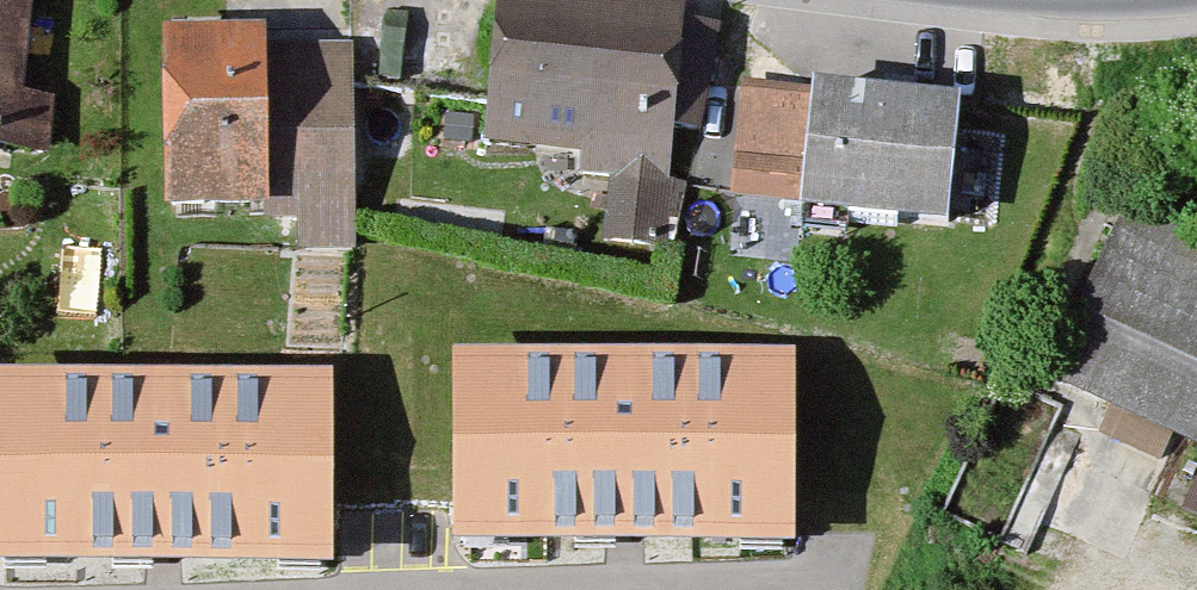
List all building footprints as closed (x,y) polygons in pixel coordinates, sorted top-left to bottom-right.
[(51,173),(57,106),(26,103),(36,0),(0,0),(0,168),(51,173)] [(694,24),(501,2),(484,153),(611,168),(603,237),(669,244),(694,24)] [(351,42),(159,49),(166,226),(357,219),(351,42)] [(734,188),(785,189),(787,74),(736,73),(734,188)] [(955,99),(812,91),(804,226),(947,234),(955,99)] [(1125,217),(1046,396),(1196,461),(1196,248),(1125,217)] [(790,368),(461,367),(461,545),(790,546),(790,368)] [(0,387),(0,567),(326,568),(327,388),(0,387)]
